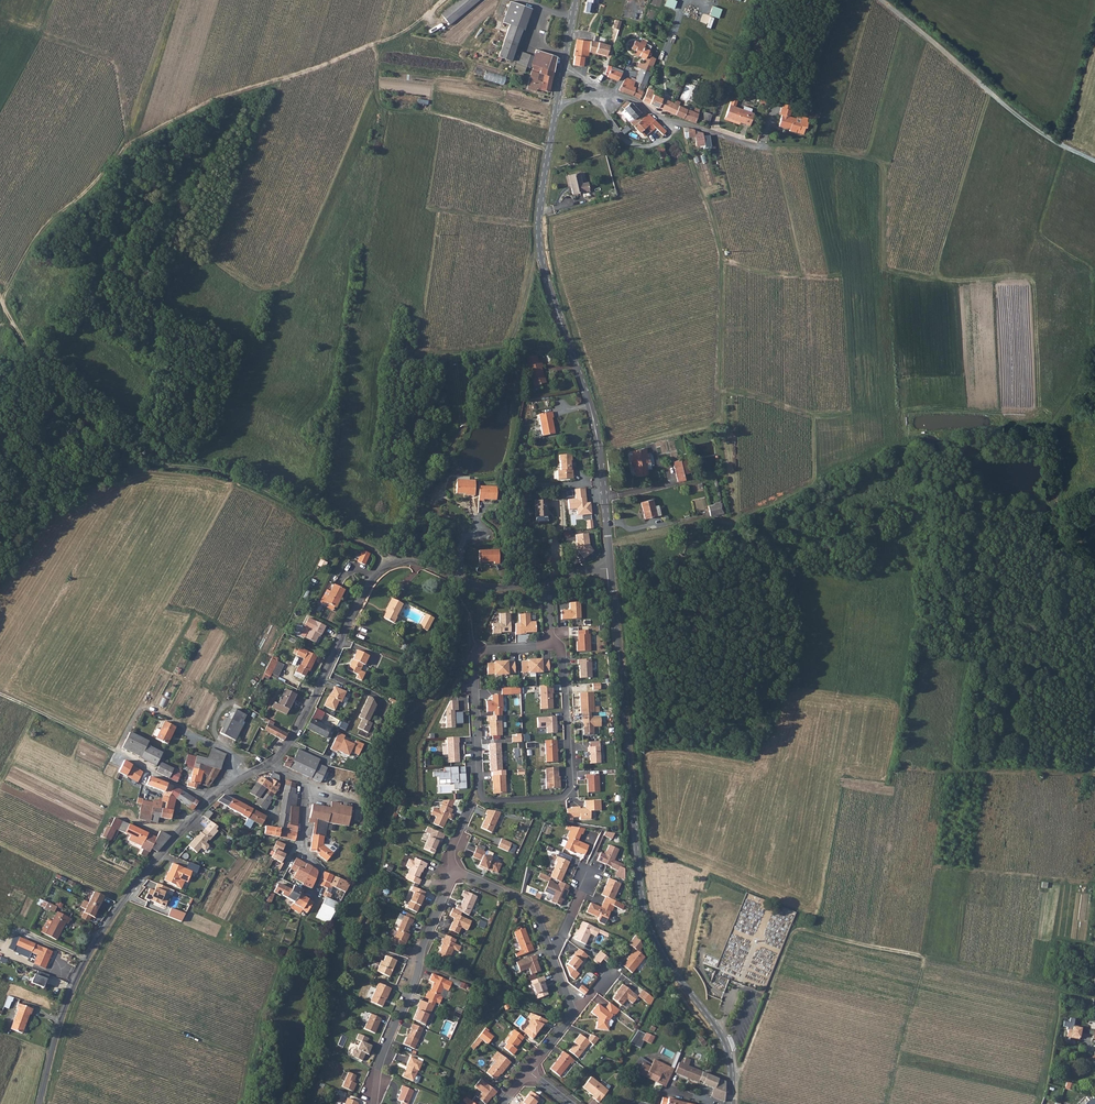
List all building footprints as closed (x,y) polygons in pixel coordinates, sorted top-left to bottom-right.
[(454,26),(483,0),(464,0),(445,17),(454,26)] [(498,54),(510,59),(522,28),(524,28),(532,8),(512,0),(511,0),(503,21),(510,23),(498,54)] [(621,22),(615,20),(612,28),(618,30),(621,22)] [(585,41),(576,40),(575,49),(584,50),(585,41)] [(645,70),(647,64),(652,65),(655,57),(649,54),(650,53),(647,52),(642,50),(643,48),(644,45),(634,40),(633,42),(630,40),(629,44),(632,45),(631,48),(634,50),(633,52),(644,57),(642,62),(640,68),(645,70)] [(590,42),(585,41),(584,50),(585,50),(589,51),(588,53),(609,59),(613,47),(609,46),(595,42),(590,42)] [(574,65),(583,67),(584,58),(585,50),(584,50),(575,49),(574,56),(575,56),(574,65)] [(516,62),(525,66),(529,67),(530,65),(533,55),(521,50),(516,62)] [(531,71),(552,77),(553,71),(553,72),(556,55),(542,50),(539,57),(533,55),(530,65),(532,66),(532,68),(532,69),(531,71)] [(525,66),(516,62),(514,67),(523,71),(525,66)] [(645,70),(640,68),(635,80),(635,81),(639,82),(645,84),(652,65),(647,64),(645,70)] [(609,71),(607,76),(617,80),(622,72),(608,67),(606,70),(609,71)] [(485,71),(482,79),(499,84),(502,76),(485,71)] [(549,91),(552,77),(531,71),(530,71),(527,86),(536,89),(541,90),(547,91),(549,91)] [(643,90),(637,88),(633,86),(634,82),(635,81),(627,77),(624,79),(618,88),(620,90),(629,93),(640,98),(643,90)] [(654,94),(656,91),(648,87),(643,100),(650,103),(654,94)] [(650,103),(659,107),(662,98),(654,94),(650,103)] [(730,106),(726,117),(750,125),(753,114),(751,113),(752,109),(745,106),(743,110),(735,108),(738,99),(733,97),(730,106)] [(768,105),(770,100),(761,97),(759,103),(768,105)] [(670,101),(662,98),(659,107),(663,109),(666,110),(670,101)] [(621,105),(623,107),(626,111),(629,114),(634,120),(630,123),(633,126),(644,117),(643,116),(646,112),(636,103),(636,104),(634,103),(633,104),(631,103),(630,102),(626,100),(621,105)] [(678,105),(674,103),(670,101),(666,110),(663,109),(662,112),(665,113),(665,114),(670,116),(672,113),(675,114),(678,105)] [(781,115),(777,126),(789,129),(788,130),(795,132),(795,129),(803,131),(804,128),(805,129),(807,123),(806,121),(802,120),(800,121),(800,123),(795,122),(796,118),(788,116),(790,110),(789,110),(790,106),(789,105),(783,103),(781,107),(780,107),(778,114),(781,115)] [(675,114),(695,122),(698,113),(693,111),(679,105),(678,105),(675,114)] [(701,121),(708,123),(712,115),(704,112),(701,121)] [(644,117),(633,126),(644,136),(652,130),(648,125),(654,119),(648,113),(648,114),(647,115),(646,114),(644,117)] [(661,145),(655,148),(660,162),(666,160),(661,145)] [(584,196),(590,195),(588,182),(582,183),(579,172),(569,174),(572,193),(583,191),(584,196)] [(530,386),(536,385),(542,384),(540,368),(541,368),(540,363),(537,363),(536,355),(535,355),(524,356),(526,366),(525,367),(525,370),(527,370),(529,383),(530,386)] [(553,411),(540,414),(543,435),(555,433),(553,418),(554,417),(553,411)] [(631,463),(634,463),(636,463),(636,475),(647,474),(646,462),(646,452),(647,452),(647,446),(632,450),(633,453),(630,454),(631,463)] [(556,472),(557,481),(572,479),(571,468),(568,467),(568,462),(570,462),(570,455),(558,456),(559,472),(556,472)] [(684,480),(681,466),(674,467),(677,482),(684,480)] [(528,477),(530,485),(540,483),(539,475),(528,477)] [(468,496),(475,497),(476,482),(470,482),(469,484),(457,483),(456,494),(468,495),(468,496)] [(495,487),(478,486),(478,501),(483,501),(483,499),(495,499),(495,487)] [(585,489),(575,490),(575,499),(568,499),(569,510),(577,509),(578,515),(591,514),(591,502),(586,503),(585,489)] [(520,491),(520,500),(530,500),(530,492),(520,491)] [(660,515),(658,504),(653,505),(652,499),(640,502),(644,518),(660,515)] [(549,501),(536,502),(537,518),(550,517),(549,501)] [(710,517),(723,515),(721,504),(708,507),(710,517)] [(589,532),(577,533),(579,549),(586,557),(595,550),(590,543),(589,544),(589,541),(590,541),(589,532)] [(370,553),(362,549),(357,560),(364,564),(370,553)] [(493,562),(493,564),(498,564),(498,551),(478,551),(478,562),(493,562)] [(325,602),(335,607),(338,599),(340,599),(345,590),(334,584),(330,591),(327,590),(320,602),(324,604),(325,602)] [(390,612),(389,611),(385,617),(395,622),(399,617),(398,616),(404,604),(394,598),(389,607),(392,609),(390,612)] [(580,603),(570,603),(570,610),(561,611),(561,620),(567,620),(567,618),(570,618),(570,620),(581,619),(580,603)] [(436,618),(428,614),(422,627),(429,630),(436,618)] [(510,614),(499,615),(500,624),(492,624),(492,635),(499,635),(498,633),(500,633),(511,633),(510,614)] [(530,615),(519,615),(520,635),(526,634),(526,632),(531,632),(531,633),(536,633),(536,622),(530,623),(530,615)] [(327,626),(310,617),(306,625),(307,625),(302,635),(316,642),(321,633),(323,634),(327,626)] [(588,631),(577,632),(578,636),(579,636),(579,642),(578,642),(576,642),(577,652),(591,652),(590,635),(588,635),(588,631)] [(305,677),(308,670),(309,668),(311,669),(317,656),(300,647),(296,654),(304,658),(301,666),(299,665),(296,672),(305,677)] [(369,654),(358,649),(348,668),(358,673),(356,677),(361,679),(365,672),(360,669),(363,663),(365,664),(369,654)] [(264,673),(270,676),(277,661),(277,660),(271,658),(264,673)] [(535,673),(535,660),(528,661),(528,662),(527,664),(521,664),(522,673),(529,673),(535,673)] [(541,660),(535,660),(535,673),(542,673),(542,672),(549,671),(549,662),(543,663),(541,661),(541,660)] [(579,665),(580,679),(592,678),(591,660),(577,660),(578,665),(579,665)] [(501,662),(494,663),(494,664),(493,666),(487,666),(488,675),(495,674),(495,675),(501,675),(501,662)] [(507,662),(501,662),(501,675),(508,675),(508,674),(515,673),(515,664),(509,665),(507,663),(507,662)] [(305,677),(296,672),(294,676),(303,681),(305,677)] [(346,690),(335,685),(330,695),(329,694),(324,704),(335,709),(339,699),(342,700),(346,690)] [(553,692),(553,686),(540,687),(541,710),(553,709),(552,692),(553,692)] [(295,694),(285,689),(275,709),(286,714),(295,694)] [(593,693),(579,694),(580,714),(594,713),(593,693)] [(371,697),(368,695),(358,716),(361,718),(357,727),(367,732),(371,723),(368,721),(376,704),(371,697)] [(494,712),(494,717),(501,716),(502,716),(502,712),(503,712),(502,695),(492,696),(492,700),(493,700),(494,702),(486,702),(487,713),(494,712)] [(457,702),(450,702),(442,717),(445,717),(446,729),(455,728),(454,725),(463,724),(462,713),(454,713),(454,711),(458,711),(457,702)] [(232,708),(227,718),(240,724),(245,714),(232,708)] [(313,715),(317,716),(321,720),(324,713),(316,709),(313,715)] [(321,720),(317,716),(313,715),(311,719),(310,720),(306,728),(324,738),(329,729),(319,724),(321,720)] [(494,717),(487,717),(487,722),(490,722),(490,727),(489,727),(489,737),(502,736),(501,716),(494,717)] [(556,717),(537,718),(538,728),(547,728),(547,734),(557,733),(556,729),(556,728),(556,727),(556,717)] [(600,717),(581,718),(582,723),(583,723),(584,736),(594,735),(593,728),(601,727),(600,717)] [(227,718),(226,721),(242,729),(243,726),(240,724),(227,718)] [(343,730),(346,725),(339,720),(336,725),(343,730)] [(226,721),(221,731),(220,733),(236,741),(242,729),(226,721)] [(155,738),(166,744),(174,727),(164,722),(155,738)] [(287,734),(273,726),(272,726),(267,724),(264,730),(276,737),(283,741),(287,734)] [(129,732),(121,748),(154,765),(161,752),(145,744),(147,741),(129,732)] [(338,733),(331,750),(337,753),(338,752),(349,758),(352,753),(360,757),(365,746),(356,742),(354,745),(344,740),(345,736),(338,733)] [(512,738),(512,743),(521,743),(521,735),(516,735),(516,738),(512,738)] [(269,746),(266,749),(265,750),(272,755),(283,741),(276,737),(269,746)] [(459,738),(446,739),(448,764),(459,763),(458,748),(457,747),(457,744),(459,744),(459,738)] [(556,741),(545,741),(546,763),(558,762),(556,741)] [(490,763),(490,772),(502,771),(500,743),(487,743),(489,761),(490,762),(491,763),(490,763)] [(599,747),(587,748),(588,753),(589,753),(590,764),(600,764),(599,747)] [(223,761),(227,754),(213,748),(209,757),(223,761)] [(311,758),(312,756),(298,750),(293,759),(288,756),(287,757),(284,765),(304,775),(308,766),(308,765),(311,758)] [(209,757),(208,759),(195,756),(193,767),(193,768),(203,770),(202,773),(208,776),(215,779),(221,770),(223,761),(209,757)] [(311,778),(312,776),(315,770),(315,769),(318,763),(318,762),(318,761),(311,758),(308,765),(308,766),(304,775),(311,778)] [(142,772),(125,760),(119,772),(122,774),(124,775),(125,774),(136,782),(142,772)] [(159,762),(155,772),(156,772),(169,778),(173,768),(159,762)] [(311,778),(320,783),(327,768),(318,763),(315,769),(315,770),(312,776),(311,778)] [(195,788),(196,784),(199,784),(202,773),(203,770),(193,768),(193,767),(184,765),(182,769),(186,770),(186,771),(192,771),(190,782),(187,782),(186,786),(195,788)] [(168,779),(177,782),(177,781),(180,773),(178,773),(179,770),(173,767),(173,768),(169,778),(168,779)] [(458,775),(458,768),(444,768),(444,772),(433,773),(433,777),(438,777),(439,781),(450,780),(450,784),(454,784),(457,784),(458,790),(466,789),(466,774),(458,775)] [(558,768),(545,769),(546,790),(560,789),(560,780),(558,780),(558,768)] [(279,786),(280,775),(274,771),(268,781),(261,777),(257,782),(265,788),(268,790),(275,793),(279,786)] [(186,775),(181,773),(180,773),(177,781),(183,784),(186,775)] [(598,775),(585,776),(585,780),(586,780),(587,793),(599,793),(598,775)] [(145,785),(164,792),(162,796),(168,798),(170,795),(174,786),(165,782),(155,779),(148,776),(145,785)] [(215,779),(208,776),(202,785),(209,786),(215,779)] [(505,776),(492,777),(492,782),(493,782),(493,795),(506,794),(505,776)] [(257,782),(250,793),(258,798),(259,797),(265,788),(257,782)] [(294,792),(295,788),(285,785),(283,791),(292,793),(293,794),(294,792)] [(176,799),(181,790),(179,789),(174,786),(170,795),(175,799),(176,799)] [(194,799),(181,790),(176,799),(179,800),(189,807),(194,799)] [(291,797),(292,793),(283,791),(280,803),(290,805),(296,806),(297,798),(291,797)] [(264,800),(260,806),(263,808),(266,809),(270,803),(269,803),(272,797),(266,794),(262,799),(264,800)] [(161,798),(161,801),(172,804),(175,799),(170,795),(168,798),(162,796),(161,798)] [(242,815),(247,818),(252,809),(224,795),(212,806),(215,808),(218,805),(222,807),(224,805),(236,811),(242,815)] [(161,801),(161,798),(154,796),(153,800),(142,798),(141,804),(161,808),(161,801)] [(260,806),(264,800),(262,799),(259,797),(258,798),(255,804),(260,806)] [(197,801),(194,799),(189,807),(193,810),(199,801),(198,800),(197,801)] [(444,799),(433,822),(443,827),(450,812),(452,813),(453,808),(452,807),(453,803),(455,799),(444,799)] [(174,804),(172,804),(161,801),(161,808),(141,804),(138,818),(149,821),(150,821),(157,823),(158,818),(171,820),(174,804)] [(580,808),(572,808),(572,818),(580,818),(580,820),(591,820),(590,812),(601,811),(600,801),(585,802),(585,809),(580,810),(580,808)] [(330,809),(329,812),(327,822),(327,824),(347,828),(351,809),(338,806),(339,804),(331,802),(330,809)] [(288,821),(290,805),(280,803),(280,810),(279,817),(279,820),(288,821)] [(299,807),(296,806),(290,805),(288,821),(287,824),(296,826),(299,807)] [(252,809),(247,818),(261,825),(266,816),(252,809)] [(323,821),(326,811),(312,809),(309,818),(315,818),(323,821)] [(482,828),(492,832),(501,811),(487,809),(486,814),(487,814),(482,828)] [(203,815),(208,819),(213,813),(208,810),(203,815)] [(115,829),(111,827),(115,820),(116,818),(115,817),(110,827),(107,826),(102,836),(109,840),(111,837),(115,829)] [(115,820),(111,827),(115,829),(118,829),(122,821),(116,818),(115,820)] [(315,818),(314,823),(312,833),(323,836),(325,836),(327,824),(327,822),(323,821),(315,818)] [(287,824),(288,821),(279,820),(278,829),(266,827),(264,834),(279,837),(280,829),(286,830),(286,829),(287,824)] [(119,830),(125,833),(129,824),(122,821),(118,829),(119,830)] [(199,831),(186,845),(196,853),(200,848),(203,850),(205,851),(207,848),(207,845),(205,843),(208,841),(208,842),(218,831),(216,829),(218,827),(210,821),(200,832),(199,831)] [(162,846),(170,837),(160,831),(156,838),(129,824),(125,833),(130,835),(137,839),(135,843),(141,846),(140,848),(148,852),(149,852),(151,849),(157,852),(162,846)] [(439,835),(441,831),(428,825),(426,830),(431,833),(424,847),(435,852),(438,844),(439,845),(441,841),(443,841),(444,838),(439,835)] [(568,837),(564,848),(574,852),(575,851),(581,853),(581,852),(585,854),(589,844),(578,840),(581,832),(583,833),(584,828),(566,825),(565,829),(569,830),(566,836),(568,837)] [(295,841),(297,832),(286,829),(286,830),(280,829),(279,837),(295,841)] [(323,836),(312,833),(309,849),(318,851),(317,853),(324,861),(332,854),(325,846),(322,845),(323,836)] [(502,838),(498,846),(508,851),(512,842),(502,838)] [(272,855),(271,857),(281,862),(285,854),(281,852),(284,847),(285,845),(276,841),(273,848),(275,850),(274,852),(272,855)] [(605,853),(601,852),(597,860),(605,863),(605,861),(612,864),(611,866),(610,867),(618,870),(616,875),(625,879),(624,868),(621,866),(622,863),(614,859),(619,849),(609,844),(605,853)] [(481,859),(478,865),(483,867),(484,866),(491,869),(496,859),(487,855),(485,854),(486,851),(476,846),(472,855),(481,859)] [(572,856),(560,851),(558,856),(569,861),(570,861),(572,856)] [(283,869),(289,872),(296,857),(291,854),(283,869)] [(559,881),(561,881),(569,861),(558,856),(557,856),(556,860),(557,861),(551,877),(559,881)] [(300,860),(296,857),(289,872),(294,875),(293,877),(303,883),(311,866),(300,860)] [(416,857),(409,873),(420,878),(423,869),(424,870),(426,866),(427,866),(428,862),(416,857)] [(186,869),(172,863),(168,872),(167,872),(163,881),(180,889),(184,879),(186,880),(190,871),(186,869)] [(189,863),(186,869),(190,871),(197,873),(199,867),(189,863)] [(303,883),(302,884),(311,888),(317,873),(317,871),(317,870),(316,869),(311,866),(303,883)] [(323,871),(333,875),(334,872),(324,867),(323,871)] [(320,879),(330,883),(329,885),(345,891),(349,882),(333,875),(323,871),(320,879)] [(609,877),(601,894),(606,896),(613,899),(621,882),(609,877)] [(327,888),(329,885),(330,883),(320,879),(320,880),(319,882),(318,885),(327,888)] [(549,881),(544,891),(553,895),(551,901),(560,905),(564,897),(565,898),(567,893),(569,889),(568,889),(569,885),(561,881),(560,885),(558,884),(549,881)] [(170,889),(158,884),(156,889),(157,889),(155,892),(150,889),(146,899),(166,907),(168,902),(162,899),(165,893),(168,894),(170,889)] [(285,887),(281,894),(294,901),(295,902),(299,894),(297,894),(300,889),(294,885),(291,890),(285,887)] [(413,885),(411,890),(414,891),(407,906),(417,911),(421,901),(422,901),(425,896),(424,895),(426,891),(413,885)] [(301,891),(302,890),(300,889),(297,894),(299,894),(295,902),(294,901),(290,908),(301,913),(302,910),(308,899),(300,895),(302,891),(301,891)] [(462,911),(468,914),(477,895),(464,889),(462,894),(464,895),(460,904),(457,903),(455,908),(462,911)] [(105,897),(94,891),(89,902),(98,907),(102,901),(103,901),(105,897)] [(610,910),(612,910),(614,905),(623,909),(625,904),(613,899),(606,896),(604,900),(601,906),(590,901),(586,911),(596,915),(594,919),(595,922),(601,925),(603,921),(608,919),(606,915),(609,914),(610,910)] [(328,923),(337,903),(329,899),(326,897),(316,917),(328,923)] [(309,911),(312,901),(308,899),(302,910),(308,913),(309,911)] [(46,908),(54,912),(57,906),(48,902),(46,908)] [(98,907),(89,902),(82,916),(90,920),(91,916),(95,918),(97,914),(96,913),(98,907)] [(180,922),(184,913),(170,907),(166,916),(180,922)] [(472,920),(460,915),(462,911),(455,908),(453,907),(450,914),(455,916),(450,928),(459,932),(462,926),(468,929),(472,920)] [(70,918),(57,911),(53,919),(64,924),(65,922),(68,923),(70,918)] [(404,914),(394,937),(405,942),(409,933),(406,932),(410,922),(411,923),(413,918),(404,914)] [(43,926),(40,931),(56,939),(64,924),(53,919),(52,921),(48,919),(44,927),(43,926)] [(593,925),(582,920),(579,928),(579,930),(575,938),(585,943),(593,925)] [(530,940),(525,926),(521,928),(521,927),(520,926),(519,925),(518,925),(517,926),(516,927),(516,928),(517,930),(514,931),(521,949),(516,951),(515,952),(515,953),(517,956),(534,949),(531,940),(530,940)] [(31,952),(35,944),(14,934),(7,948),(20,954),(23,948),(31,952)] [(629,957),(623,965),(632,972),(645,956),(638,951),(642,946),(638,936),(635,934),(629,943),(634,947),(631,951),(632,952),(629,956),(629,957)] [(441,946),(438,954),(448,959),(455,942),(442,937),(440,941),(442,942),(440,945),(441,946)] [(31,952),(38,955),(41,947),(35,944),(31,952)] [(52,951),(41,947),(38,955),(34,963),(44,968),(52,951)] [(573,954),(566,962),(574,969),(581,960),(580,959),(582,956),(575,950),(572,954),(573,954)] [(600,950),(593,959),(599,963),(603,958),(606,960),(608,957),(600,950)] [(381,959),(376,969),(389,975),(396,959),(386,954),(383,960),(381,959)] [(517,962),(520,971),(529,968),(531,974),(541,970),(536,958),(537,957),(536,954),(517,962)] [(37,971),(36,974),(32,974),(30,983),(43,987),(47,974),(37,971)] [(433,981),(429,990),(439,995),(442,987),(447,990),(451,981),(431,973),(428,979),(433,981)] [(543,980),(545,979),(544,975),(531,980),(537,997),(548,993),(543,980)] [(391,987),(378,981),(370,1000),(382,1005),(385,997),(386,998),(391,987)] [(616,993),(612,998),(621,1006),(626,999),(632,1004),(638,997),(622,984),(616,992),(616,993)] [(648,993),(643,989),(638,996),(643,1000),(648,993)] [(3,1007),(8,1008),(12,997),(7,995),(3,1007)] [(419,1005),(414,1018),(425,1023),(433,1005),(420,999),(417,1004),(419,1005)] [(615,1015),(619,1009),(609,1001),(604,1008),(598,1003),(591,1012),(597,1016),(596,1028),(608,1029),(608,1026),(611,1026),(611,1024),(612,1023),(613,1022),(610,1019),(612,1016),(615,1015)] [(30,1014),(32,1008),(18,1002),(16,1008),(18,1009),(10,1028),(21,1032),(28,1013),(30,1014)] [(543,1024),(545,1024),(547,1019),(530,1012),(529,1015),(531,1018),(529,1020),(529,1023),(523,1031),(533,1038),(543,1024)] [(371,1013),(364,1028),(374,1032),(381,1017),(371,1013)] [(403,1043),(414,1048),(423,1027),(412,1022),(410,1027),(411,1027),(408,1034),(407,1033),(403,1043)] [(1066,1036),(1078,1039),(1079,1033),(1080,1031),(1081,1031),(1082,1027),(1073,1025),(1072,1028),(1068,1027),(1066,1036)] [(482,1039),(487,1043),(493,1035),(487,1031),(484,1028),(478,1036),(482,1039)] [(517,1049),(515,1048),(524,1036),(513,1028),(510,1032),(512,1033),(505,1042),(507,1043),(504,1047),(513,1054),(517,1049)] [(358,1048),(356,1048),(353,1049),(352,1051),(353,1054),(357,1056),(357,1057),(363,1060),(366,1052),(369,1053),(370,1050),(371,1051),(373,1045),(366,1042),(369,1037),(359,1033),(356,1038),(361,1040),(358,1048)] [(569,1050),(577,1057),(589,1041),(593,1044),(598,1037),(591,1033),(587,1038),(580,1033),(574,1041),(575,1042),(569,1050)] [(641,1034),(639,1038),(651,1043),(654,1036),(645,1033),(644,1035),(641,1034)] [(482,1039),(478,1036),(470,1046),(473,1048),(476,1044),(477,1044),(482,1039)] [(501,1054),(497,1050),(492,1057),(495,1060),(498,1057),(501,1054)] [(574,1060),(563,1051),(559,1055),(560,1056),(549,1069),(558,1076),(570,1062),(572,1063),(574,1060)] [(511,1061),(501,1054),(498,1057),(495,1060),(486,1072),(495,1079),(501,1071),(502,1072),(508,1065),(511,1061)] [(638,1073),(642,1063),(643,1061),(631,1055),(625,1066),(638,1073)] [(643,1061),(642,1063),(650,1066),(654,1059),(646,1055),(643,1061)] [(406,1064),(402,1075),(412,1079),(416,1069),(417,1069),(421,1061),(409,1056),(405,1064),(406,1064)] [(673,1071),(674,1068),(654,1059),(650,1066),(642,1063),(638,1073),(662,1085),(666,1086),(667,1083),(673,1071)] [(701,1071),(678,1062),(674,1072),(691,1079),(698,1081),(701,1071)] [(348,1071),(341,1085),(352,1090),(355,1082),(352,1081),(355,1074),(348,1071)] [(714,1089),(719,1078),(702,1071),(699,1080),(703,1082),(703,1084),(713,1088),(714,1089)] [(596,1097),(595,1099),(598,1102),(607,1089),(590,1076),(582,1087),(596,1097)] [(480,1078),(474,1086),(481,1091),(477,1096),(475,1094),(471,1100),(476,1103),(483,1103),(484,1102),(485,1103),(491,1096),(493,1095),(496,1091),(480,1078)] [(724,1101),(725,1084),(725,1081),(719,1078),(714,1089),(713,1088),(711,1096),(724,1101)] [(402,1103),(405,1103),(412,1089),(401,1083),(399,1088),(400,1089),(396,1098),(400,1100),(399,1101),(399,1102),(400,1103),(402,1103)] [(539,1097),(530,1090),(522,1101),(521,1101),(518,1103),(534,1103),(539,1097)]
